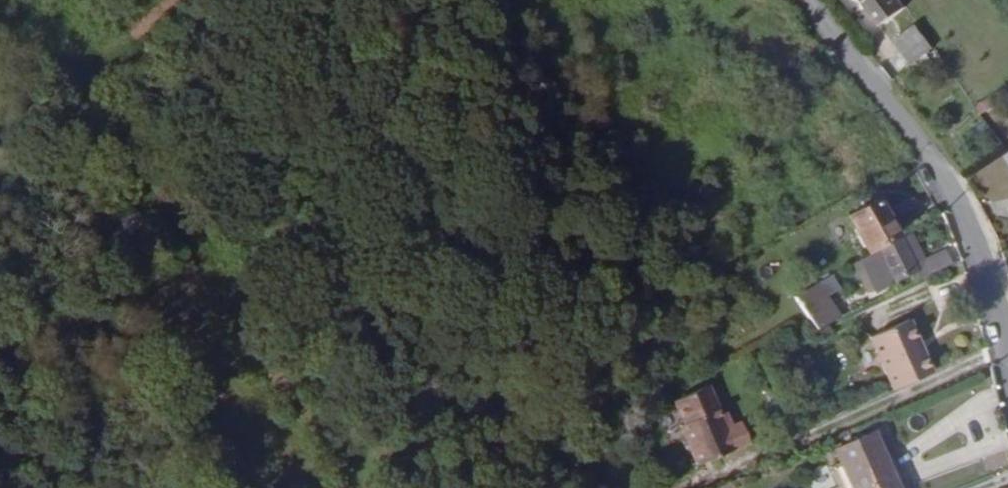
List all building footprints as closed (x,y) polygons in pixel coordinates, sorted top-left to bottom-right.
[(880,22),(896,11),(888,0),(864,0),(880,22)] [(908,66),(930,48),(910,23),(888,42),(908,66)] [(866,246),(893,232),(876,200),(850,214),(866,246)] [(900,238),(861,256),(875,289),(894,279),(913,272),(900,238)] [(820,320),(837,309),(829,297),(811,309),(820,320)] [(875,342),(914,324),(911,318),(872,334),(875,342)] [(918,342),(921,341),(914,324),(875,342),(894,386),(934,368),(926,351),(922,352),(918,342)] [(676,423),(680,433),(717,415),(716,413),(703,383),(670,399),(680,421),(676,423)] [(722,413),(717,415),(722,426),(727,424),(722,413)] [(717,415),(680,433),(693,463),(744,440),(735,420),(727,424),(722,426),(717,415)] [(855,487),(901,487),(878,434),(875,427),(837,443),(855,487)]
